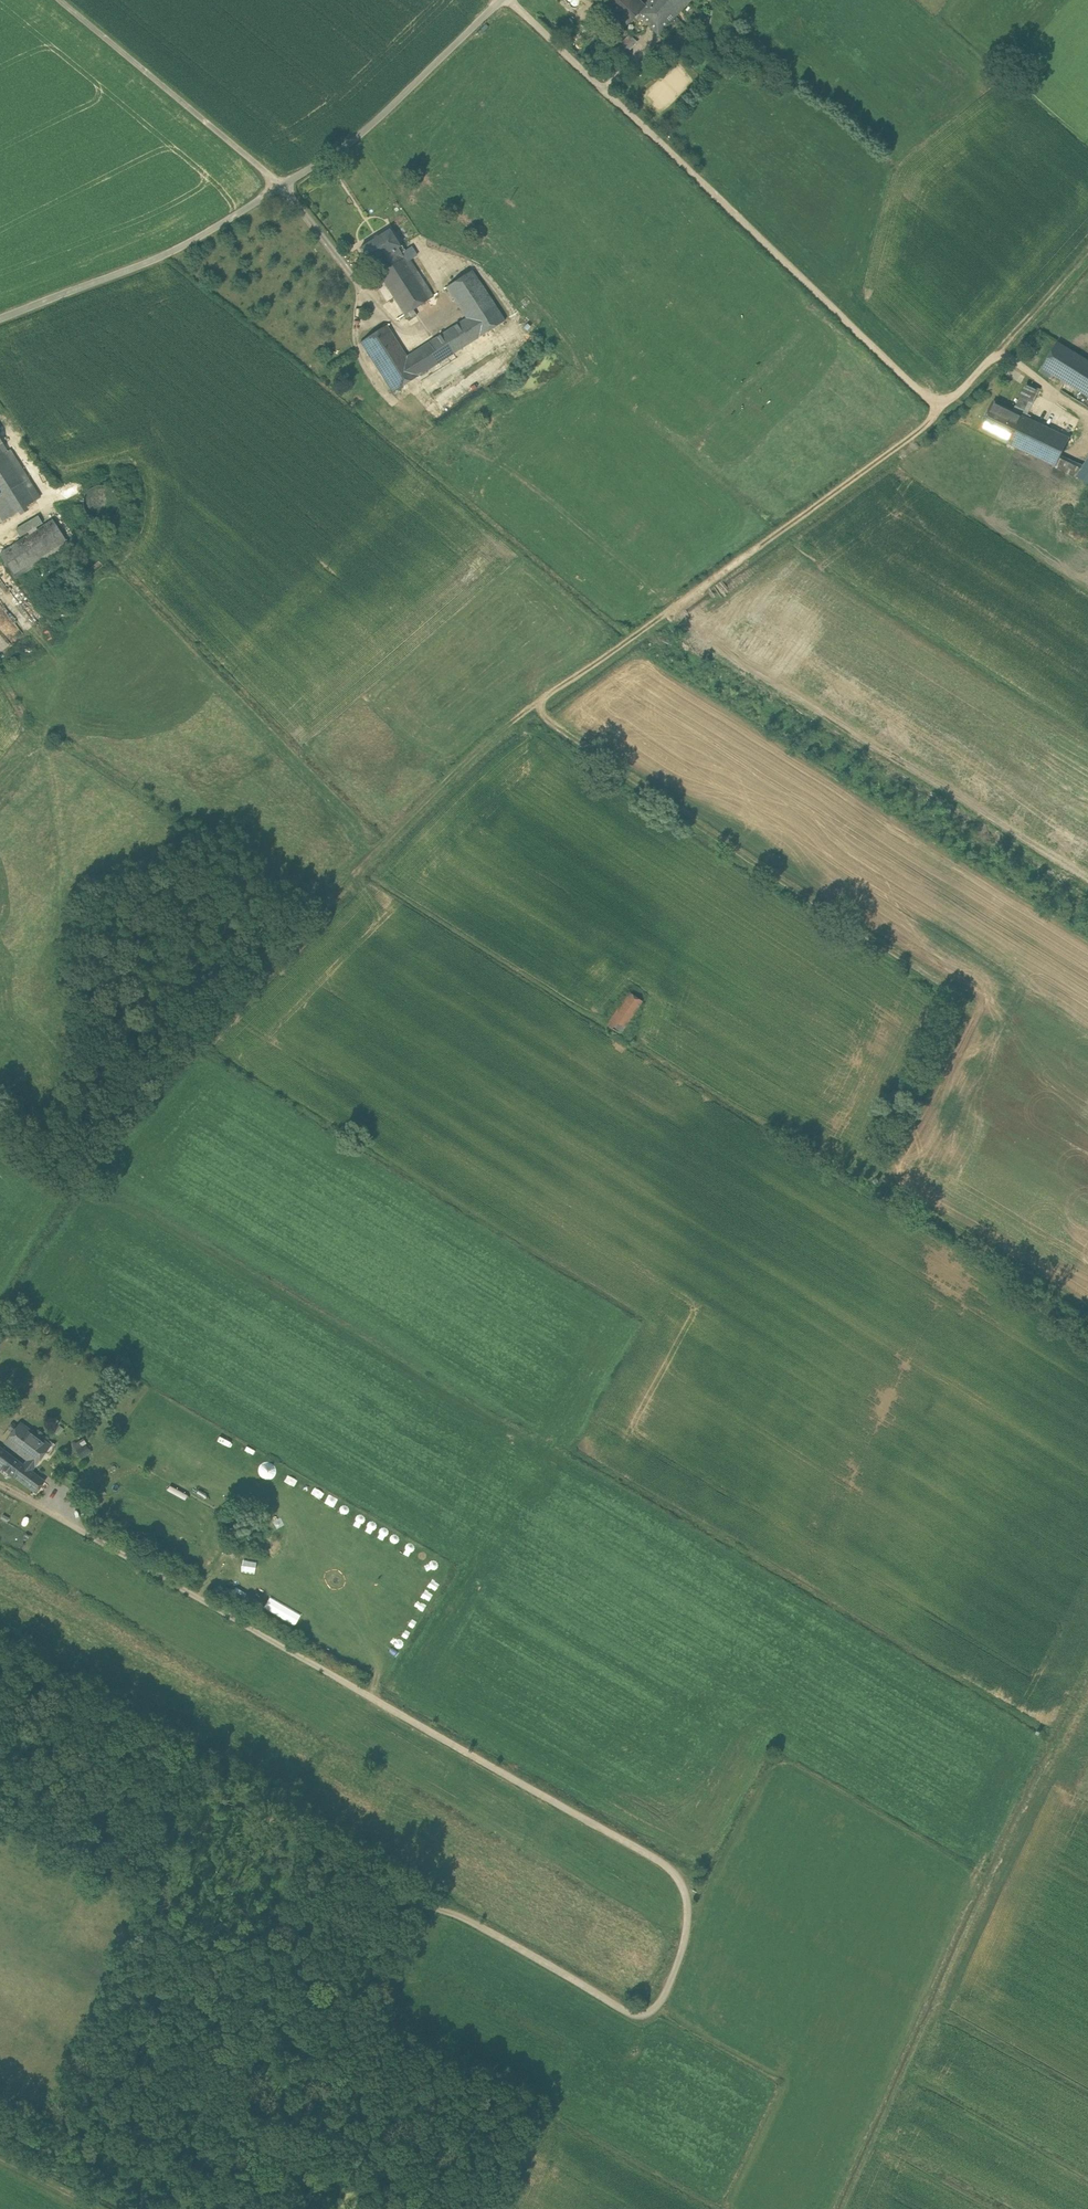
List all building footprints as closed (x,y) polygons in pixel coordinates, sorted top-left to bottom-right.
[(603,4),(625,26),(635,16),(646,5),(646,4),(641,0),(607,0),(603,4)] [(646,4),(646,5),(635,16),(640,21),(643,18),(659,33),(691,0),(650,0),(646,4)] [(639,41),(631,33),(612,52),(620,60),(639,41)] [(390,230),(360,248),(370,265),(373,263),(378,272),(403,256),(397,248),(400,246),(390,230)] [(403,256),(378,272),(405,315),(413,309),(433,296),(410,260),(417,256),(411,247),(404,251),(406,254),(403,256)] [(467,318),(407,356),(387,325),(361,342),(393,392),(505,321),(472,270),(447,287),(467,318)] [(413,309),(405,315),(408,320),(417,315),(413,309)] [(1042,367),(1051,373),(1087,396),(1087,360),(1058,342),(1042,367)] [(1051,373),(1042,367),(1040,371),(1049,377),(1051,373)] [(1040,389),(1027,382),(1013,411),(1022,415),(1028,401),(1033,403),(1040,389)] [(1013,411),(993,401),(980,429),(1008,443),(1022,415),(1013,411)] [(1070,438),(1022,415),(1008,443),(1056,466),(1061,455),(1070,438)] [(0,456),(0,515),(4,521),(40,498),(12,453),(8,456),(5,452),(0,456)] [(1084,466),(1061,455),(1056,466),(1077,477),(1084,466)] [(1077,477),(1087,483),(1087,459),(1084,466),(1077,477)] [(118,510),(119,503),(118,496),(114,490),(108,486),(101,485),(94,486),(88,490),(85,496),(83,503),(85,510),(89,516),(95,520),(102,521),(108,519),(114,515),(118,510)] [(0,554),(0,555),(15,578),(69,544),(53,520),(0,554)] [(630,992),(607,1025),(620,1033),(642,1000),(630,992)] [(29,1402),(25,1407),(30,1411),(34,1406),(29,1402)] [(39,1405),(34,1406),(30,1411),(31,1416),(36,1420),(41,1419),(45,1415),(44,1409),(39,1405)] [(28,1460),(35,1465),(45,1452),(47,1453),(50,1452),(52,1449),(52,1446),(50,1445),(21,1423),(18,1427),(13,1423),(9,1428),(14,1432),(6,1443),(28,1460)] [(86,1444),(79,1448),(83,1456),(91,1451),(86,1444)] [(0,1448),(0,1465),(4,1469),(5,1468),(16,1477),(24,1466),(0,1448)] [(35,1465),(28,1460),(24,1466),(31,1471),(35,1465)] [(31,1471),(24,1466),(16,1477),(37,1491),(44,1481),(31,1471)]
